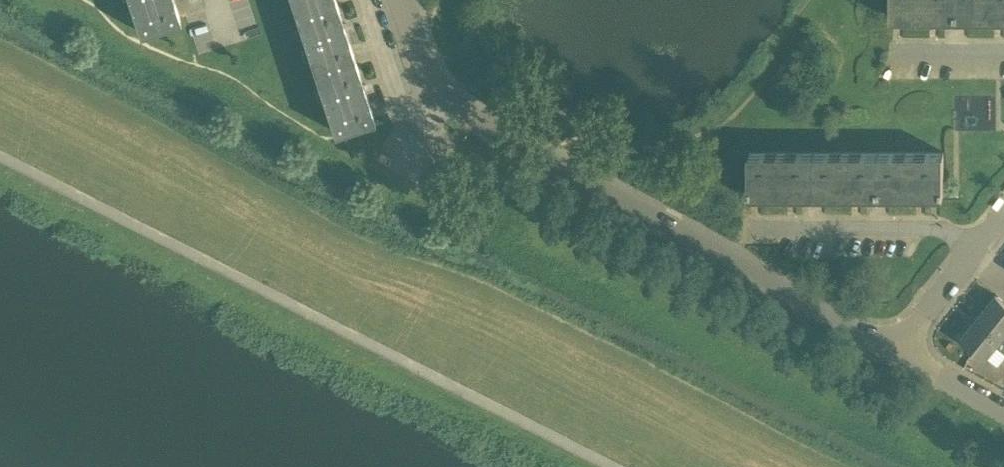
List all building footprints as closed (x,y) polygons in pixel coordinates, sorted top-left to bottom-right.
[(139,32),(179,18),(173,0),(129,0),(139,32)] [(293,8),(312,69),(353,56),(336,0),(317,0),(293,8)] [(956,0),(890,0),(890,17),(956,17),(956,0)] [(956,17),(1003,17),(1003,0),(956,0),(956,17)] [(353,56),(312,69),(332,131),(373,118),(353,56)] [(814,194),(814,152),(749,152),(749,194),(814,194)] [(878,194),(878,152),(814,152),(814,194),(878,194)] [(944,152),(878,152),(878,194),(944,194),(944,152)] [(978,315),(1003,336),(1003,300),(996,293),(978,315)] [(978,315),(960,336),(985,356),(992,347),(1003,357),(1003,336),(978,315)]
